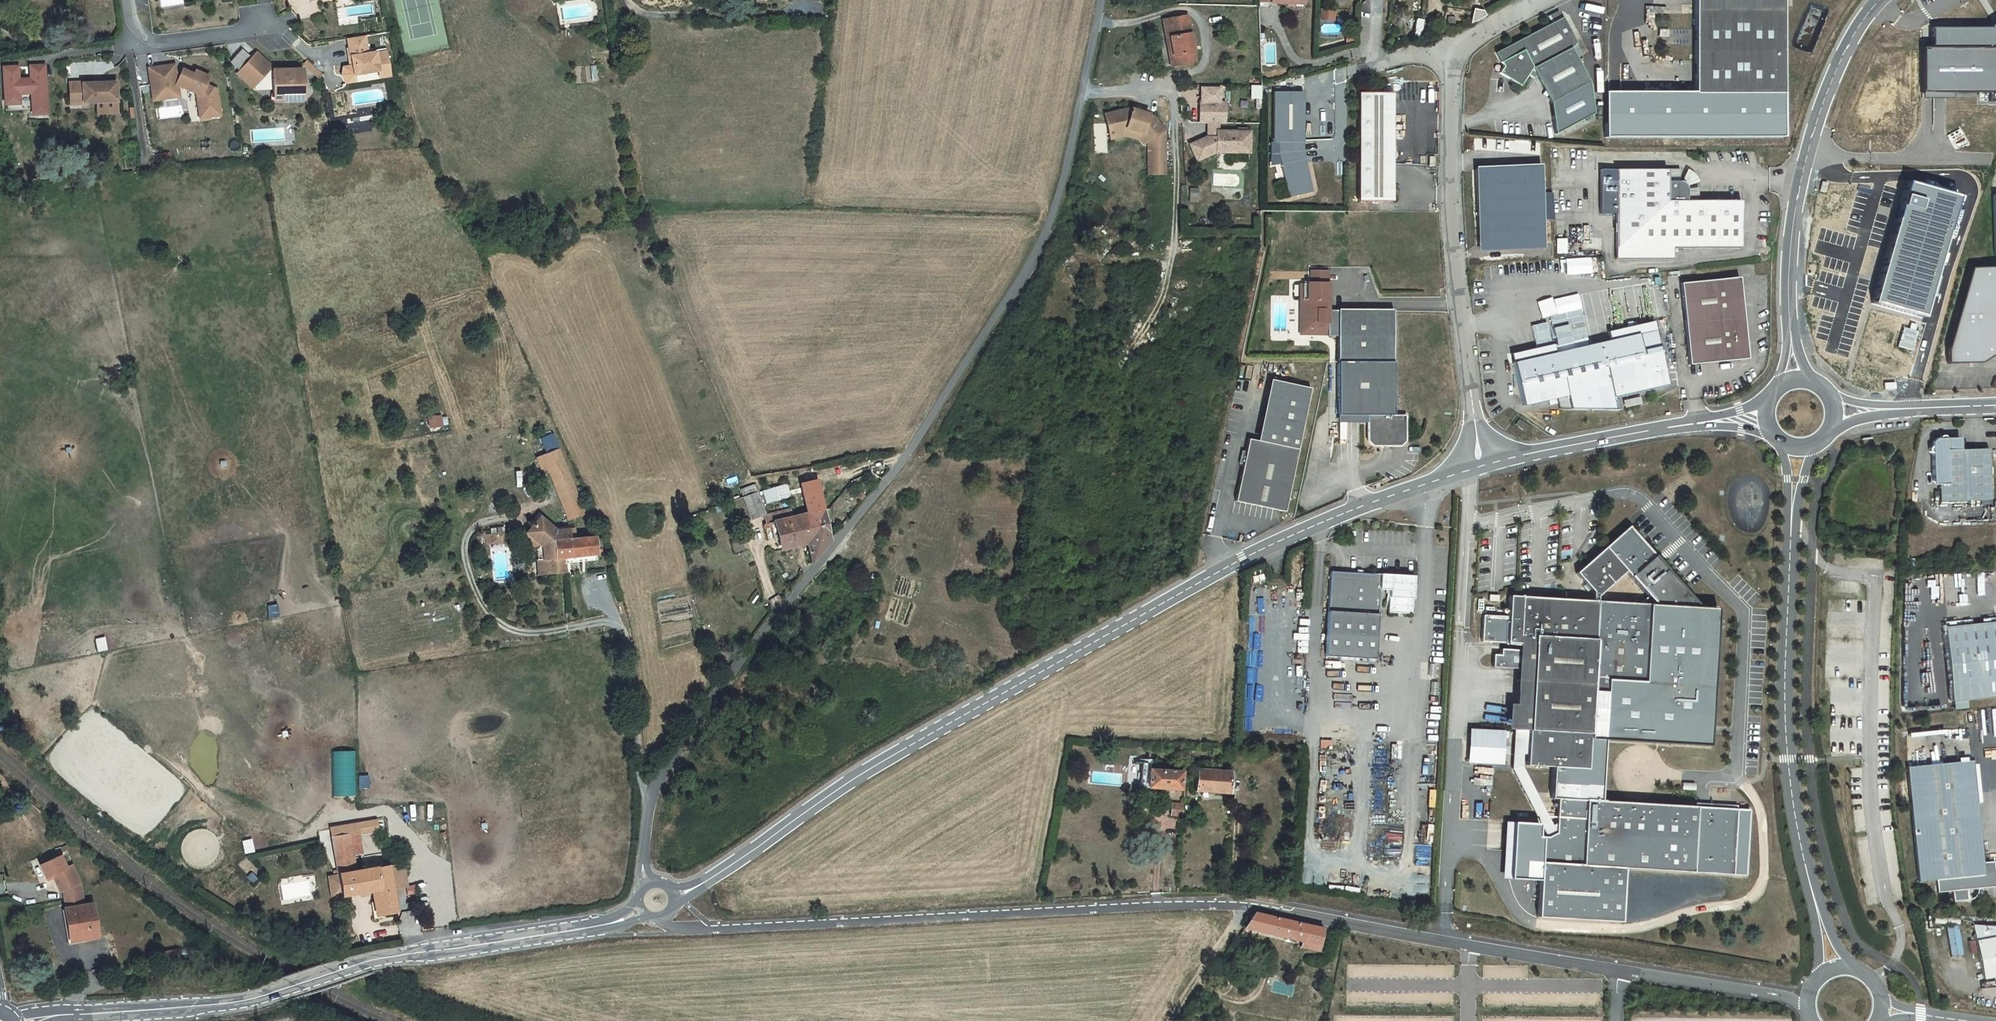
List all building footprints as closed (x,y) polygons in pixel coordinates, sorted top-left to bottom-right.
[(1694,94),(1783,94),(1783,0),(1694,0),(1694,94)] [(1333,20),(1333,10),(1327,9),(1321,9),(1320,19),(1327,19),(1333,20)] [(1187,16),(1163,20),(1168,49),(1172,48),(1175,65),(1195,62),(1187,16)] [(1549,102),(1588,82),(1570,48),(1577,44),(1563,17),(1495,53),(1503,67),(1499,73),(1521,86),(1527,74),(1533,77),(1536,76),(1549,102)] [(1934,29),(1934,51),(1924,51),(1925,93),(1991,92),(1991,104),(1995,104),(1995,25),(1990,28),(1934,29)] [(1420,41),(1422,28),(1415,27),(1413,40),(1420,41)] [(364,37),(346,40),(348,48),(365,45),(364,37)] [(365,45),(348,48),(350,58),(352,67),(342,68),(341,77),(345,84),(355,83),(354,76),(377,72),(378,72),(377,65),(406,82),(386,53),(375,54),(367,55),(365,45)] [(240,70),(252,56),(244,49),(232,63),(240,70)] [(303,93),(302,71),(273,72),(273,73),(269,70),(254,56),(238,73),(254,87),(254,91),(273,90),(273,94),(303,93)] [(44,65),(30,66),(31,76),(45,76),(44,65)] [(378,72),(377,72),(378,79),(389,77),(406,82),(377,65),(378,72)] [(18,66),(4,66),(5,96),(5,103),(5,109),(32,109),(35,109),(35,114),(46,113),(45,76),(31,76),(31,78),(18,79),(18,66)] [(205,86),(209,78),(195,72),(193,75),(182,70),(180,76),(176,77),(174,66),(148,69),(151,93),(175,89),(177,86),(196,94),(199,119),(220,116),(216,91),(205,86)] [(1425,79),(1394,81),(1395,90),(1403,90),(1404,99),(1426,98),(1425,79)] [(116,102),(116,83),(103,83),(96,83),(83,84),(82,83),(69,83),(69,104),(83,104),(83,103),(116,102)] [(1262,98),(1263,85),(1251,85),(1251,98),(1262,98)] [(175,89),(151,93),(153,101),(176,98),(175,89)] [(1303,92),(1273,92),(1273,143),(1279,143),(1303,143),(1303,92)] [(1359,93),(1358,202),(1392,202),(1393,93),(1359,93)] [(1148,142),(1148,176),(1164,176),(1164,132),(1156,117),(1151,114),(1152,113),(1137,104),(1136,105),(1133,103),(1111,109),(1116,127),(1132,122),(1146,134),(1148,142)] [(1224,124),(1224,104),(1199,103),(1199,124),(1224,124)] [(1142,144),(1148,142),(1145,134),(1132,122),(1116,127),(1118,133),(1131,129),(1140,137),(1142,144)] [(1249,153),(1249,132),(1216,132),(1216,138),(1206,138),(1189,148),(1197,163),(1216,153),(1249,153)] [(1303,143),(1279,143),(1279,153),(1281,163),(1305,158),(1303,151),(1303,143)] [(1312,192),(1305,158),(1281,163),(1285,182),(1288,181),(1291,197),(1312,192)] [(1541,168),(1477,171),(1480,242),(1485,242),(1486,248),(1544,245),(1543,220),(1554,223),(1552,195),(1542,195),(1541,168)] [(1685,188),(1685,186),(1684,184),(1682,182),(1679,182),(1677,182),(1667,182),(1667,170),(1615,170),(1615,181),(1615,214),(1614,260),(1672,260),(1672,249),(1740,249),(1740,218),(1740,201),(1697,201),(1685,201),(1685,190),(1685,188)] [(1667,170),(1667,182),(1679,182),(1679,170),(1667,170)] [(1685,171),(1682,182),(1684,184),(1685,186),(1696,182),(1685,171)] [(1615,181),(1599,181),(1599,214),(1615,214),(1615,181)] [(1960,199),(1906,182),(1870,304),(1924,320),(1960,199)] [(1697,188),(1685,188),(1685,201),(1697,201),(1697,188)] [(1299,335),(1327,334),(1327,308),(1328,271),(1307,271),(1308,281),(1298,281),(1299,335)] [(1681,284),(1689,365),(1747,359),(1739,278),(1681,284)] [(1399,444),(1404,439),(1404,414),(1392,414),(1392,309),(1327,308),(1327,334),(1338,334),(1338,413),(1367,413),(1367,440),(1372,444),(1399,444)] [(1646,350),(1641,330),(1626,334),(1627,337),(1638,334),(1642,351),(1646,350)] [(1536,358),(1513,363),(1523,406),(1556,398),(1567,395),(1570,409),(1616,410),(1613,398),(1668,385),(1659,347),(1646,350),(1642,351),(1638,334),(1627,337),(1536,358)] [(1513,360),(1513,363),(1536,358),(1535,355),(1513,360)] [(1570,409),(1567,395),(1556,398),(1559,409),(1570,409)] [(1527,425),(1518,419),(1515,424),(1523,430),(1527,425)] [(1348,434),(1345,421),(1340,423),(1343,435),(1348,434)] [(1990,500),(1989,449),(1960,450),(1960,441),(1957,438),(1948,438),(1943,435),(1940,435),(1929,448),(1929,452),(1931,454),(1932,481),(1936,485),(1938,485),(1939,501),(1990,500)] [(1254,441),(1248,440),(1235,502),(1284,512),(1297,450),(1254,441)] [(567,465),(552,471),(564,502),(578,496),(567,465)] [(762,490),(765,503),(790,497),(786,484),(762,490)] [(790,509),(767,515),(770,523),(775,521),(782,550),(807,543),(812,563),(831,540),(819,489),(803,493),(808,513),(792,517),(790,509)] [(540,517),(526,533),(540,545),(542,547),(544,560),(537,561),(539,575),(566,572),(564,558),(597,555),(596,537),(576,539),(570,540),(569,530),(556,531),(540,517)] [(1701,608),(1654,556),(1629,527),(1605,548),(1577,574),(1593,592),(1592,601),(1509,596),(1508,617),(1506,643),(1512,644),(1524,644),(1524,651),(1501,650),(1500,656),(1493,655),(1492,668),(1516,669),(1513,730),(1514,730),(1524,730),(1528,731),(1526,765),(1553,767),(1550,800),(1557,799),(1556,835),(1547,838),(1538,837),(1538,825),(1512,823),(1509,879),(1539,880),(1537,918),(1620,923),(1624,869),(1746,876),(1751,810),(1598,801),(1601,743),(1711,747),(1720,609),(1701,608)] [(504,534),(491,535),(492,544),(505,543),(504,534)] [(1372,574),(1330,571),(1325,656),(1375,659),(1379,590),(1389,590),(1388,612),(1412,614),(1414,576),(1372,574)] [(1944,627),(1952,702),(1966,701),(1995,698),(1995,611),(1993,611),(1994,621),(1944,627)] [(1495,616),(1482,615),(1481,642),(1494,642),(1495,616)] [(1508,617),(1495,616),(1494,642),(1506,643),(1508,617)] [(1967,708),(1966,701),(1952,702),(1954,709),(1967,708)] [(1496,729),(1466,727),(1464,760),(1494,762),(1496,729)] [(1524,730),(1514,730),(1512,769),(1547,838),(1556,835),(1522,767),(1524,730)] [(333,796),(355,795),(353,750),(331,751),(333,796)] [(1972,760),(1907,767),(1918,881),(1935,880),(1937,892),(1952,891),(1953,901),(1968,900),(1967,889),(1995,886),(1995,877),(1994,861),(1982,862),(1972,760)] [(1149,763),(1142,763),(1140,787),(1180,790),(1180,776),(1185,776),(1186,764),(1181,764),(1181,772),(1149,770),(1149,763)] [(1229,772),(1196,769),(1195,791),(1228,793),(1229,772)] [(1183,816),(1184,803),(1171,803),(1171,816),(1183,816)] [(331,838),(338,875),(355,871),(353,855),(361,854),(358,833),(331,838)] [(60,856),(40,865),(45,878),(52,875),(60,892),(63,891),(64,899),(82,896),(80,883),(72,865),(66,868),(60,856)] [(403,864),(388,867),(392,888),(392,889),(407,886),(403,864)] [(355,871),(338,875),(338,876),(341,895),(341,897),(372,892),(392,888),(388,867),(388,866),(355,871)] [(341,895),(338,876),(328,878),(332,897),(341,895)] [(392,889),(392,888),(372,892),(377,916),(396,913),(392,889)] [(82,896),(64,899),(66,909),(84,906),(82,896)] [(84,906),(66,909),(72,941),(86,938),(98,936),(92,904),(84,906)] [(1323,929),(1254,913),(1250,919),(1244,928),(1301,942),(1300,946),(1318,950),(1323,929)] [(349,924),(346,917),(340,920),(343,927),(344,926),(348,937),(355,936),(349,924)] [(1975,941),(1982,978),(1995,976),(1995,927),(1972,925),(1975,941)] [(1956,926),(1944,928),(1949,957),(1961,954),(1956,926)] [(178,949),(162,952),(163,962),(180,959),(178,949)] [(1496,978),(1496,965),(1483,965),(1484,978),(1496,978)]
